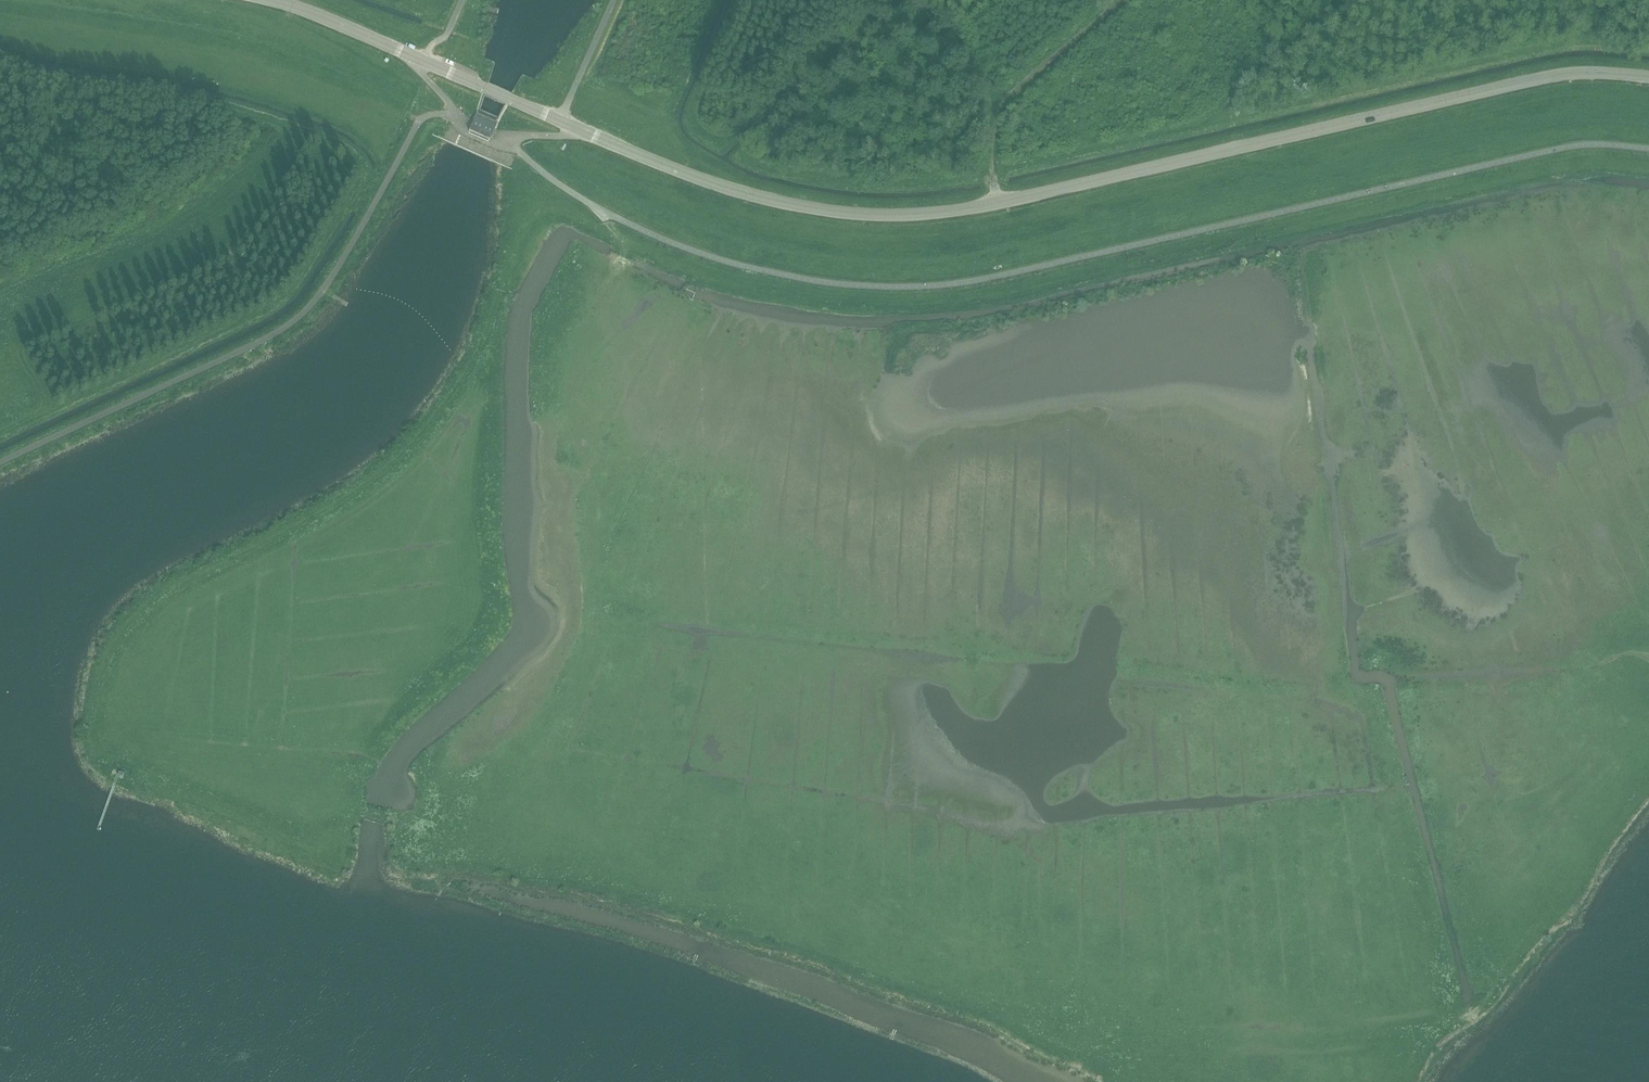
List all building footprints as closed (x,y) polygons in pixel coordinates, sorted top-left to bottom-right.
[(498,122),(478,113),(470,130),(490,139),(498,122)]
